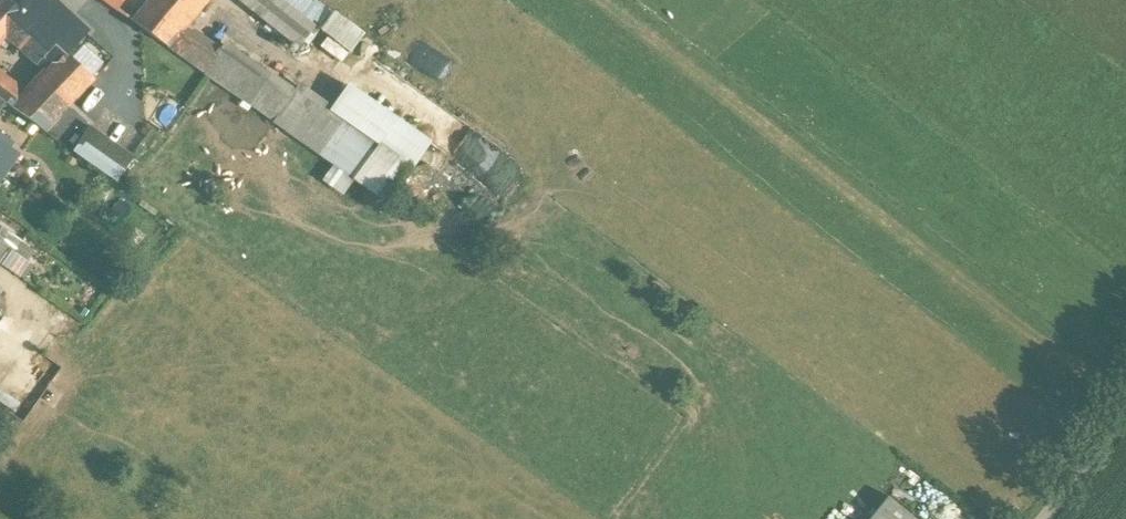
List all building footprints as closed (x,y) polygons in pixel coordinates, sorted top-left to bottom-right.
[(7,0),(5,0),(0,6),(0,39),(3,36),(21,13),(7,0)] [(21,13),(56,45),(66,54),(85,33),(50,0),(7,0),(21,13)] [(108,5),(138,26),(160,0),(112,0),(108,5)] [(138,26),(166,46),(188,20),(205,0),(160,0),(138,26)] [(279,0),(239,0),(238,1),(299,49),(315,28),(279,0)] [(353,53),(367,34),(335,10),(321,29),(353,53)] [(56,45),(21,13),(3,36),(37,64),(56,45)] [(221,43),(188,20),(166,46),(316,152),(343,114),(324,101),(329,95),(300,75),(295,83),(227,35),(221,43)] [(56,45),(37,64),(48,73),(66,54),(56,45)] [(12,110),(11,111),(16,114),(17,113),(44,131),(93,80),(66,54),(48,73),(23,99),(12,110)] [(346,71),(329,95),(324,101),(343,114),(316,152),(381,199),(430,131),(346,71)] [(0,83),(0,100),(12,110),(23,99),(0,83)] [(4,130),(14,116),(0,106),(0,136),(4,130)] [(4,130),(0,136),(0,162),(22,178),(40,152),(4,130)] [(128,162),(88,134),(73,155),(114,183),(128,162)] [(1,231),(0,233),(0,250),(19,263),(28,249),(1,231)] [(0,288),(0,314),(12,296),(0,288)] [(874,518),(917,518),(891,498),(874,518)]
